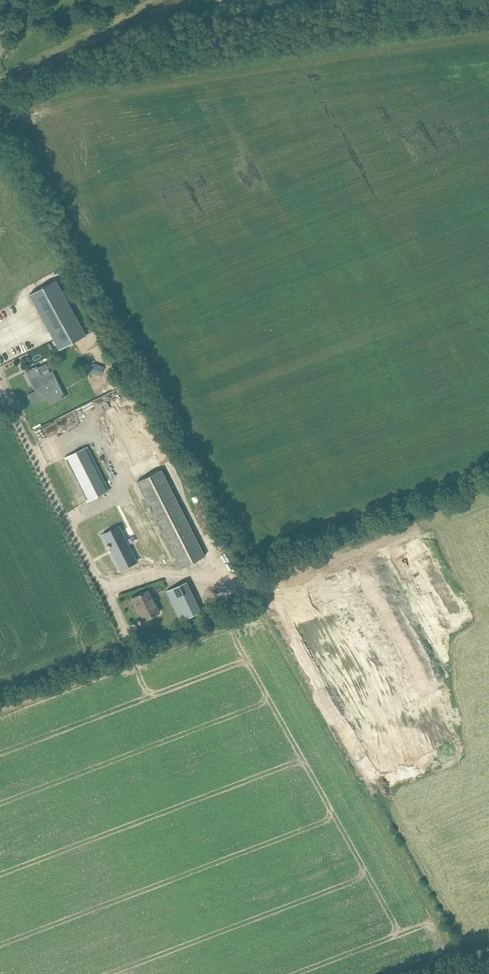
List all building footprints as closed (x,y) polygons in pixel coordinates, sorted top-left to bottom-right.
[(55,280),(29,294),(59,349),(86,335),(55,280)] [(95,363),(92,373),(100,376),(104,366),(95,363)] [(49,405),(65,397),(52,371),(41,376),(36,366),(25,371),(35,391),(28,394),(32,403),(45,397),(49,405)] [(107,414),(133,467),(156,456),(129,403),(107,414)] [(87,502),(109,491),(87,447),(65,458),(87,502)] [(180,568),(205,556),(161,469),(137,481),(180,568)] [(121,569),(136,561),(118,527),(103,534),(108,544),(106,545),(108,547),(109,546),(121,569)] [(403,554),(435,621),(459,609),(427,543),(403,554)] [(271,595),(279,591),(275,585),(268,590),(271,595)] [(184,587),(169,595),(181,621),(200,612),(195,600),(191,602),(184,587)] [(136,605),(144,620),(159,612),(148,590),(131,598),(135,606),(136,605)] [(356,630),(367,653),(376,648),(366,625),(356,630)]
